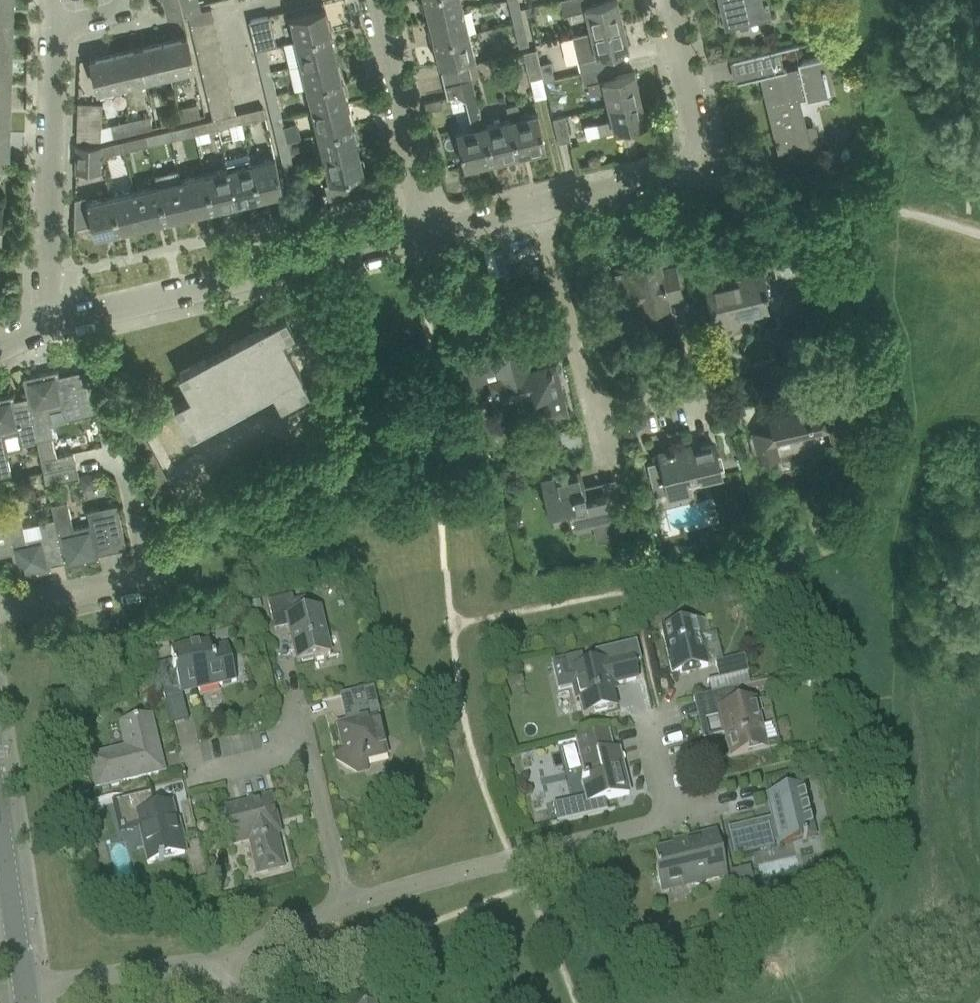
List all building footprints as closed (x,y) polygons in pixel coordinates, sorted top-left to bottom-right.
[(169,11),(199,4),(198,0),(167,0),(169,11)] [(428,17),(463,9),(465,9),(464,7),(463,7),(461,0),(425,0),(428,16),(428,17)] [(566,10),(570,9),(573,20),(587,16),(591,30),(624,22),(618,0),(605,0),(603,0),(591,3),(590,0),(564,0),(566,10)] [(731,26),(749,21),(747,17),(770,11),(768,0),(725,0),(731,26)] [(519,1),(510,4),(514,22),(523,19),(519,1)] [(539,3),(527,6),(528,14),(540,11),(539,3)] [(12,29),(12,5),(0,4),(0,29),(12,29)] [(189,13),(192,24),(215,19),(212,7),(189,13)] [(290,16),(295,40),(331,31),(326,9),(326,7),(290,16)] [(429,18),(435,41),(469,32),(470,32),(470,30),(468,31),(463,9),(428,17),(428,18),(429,18)] [(249,18),(256,49),(266,47),(266,46),(277,43),(270,14),(249,18)] [(192,24),(194,36),(218,31),(215,19),(192,24)] [(523,20),(513,22),(519,46),(528,43),(523,20)] [(578,60),(581,72),(606,66),(603,54),(630,48),(624,22),(591,30),(576,34),(583,59),(578,60)] [(11,54),(12,29),(0,29),(0,54),(11,54)] [(194,36),(197,48),(220,42),(218,31),(194,36)] [(295,40),(301,62),(337,54),(337,53),(336,54),(331,31),(295,40)] [(469,32),(435,41),(440,63),(439,63),(439,65),(476,56),(475,54),(474,55),(469,32)] [(188,35),(163,41),(170,71),(195,65),(188,35)] [(163,41),(138,47),(146,77),(170,71),(163,41)] [(197,48),(200,59),(223,54),(220,42),(197,48)] [(138,47),(114,52),(121,83),(146,77),(138,47)] [(266,47),(256,49),(260,64),(269,62),(266,47)] [(523,50),(530,78),(543,75),(536,47),(523,50)] [(768,101),(779,150),(809,143),(810,146),(817,144),(818,142),(815,129),(810,126),(807,126),(800,96),(831,89),(823,55),(798,61),(799,65),(783,68),(778,47),(734,58),(739,81),(764,75),(770,101),(768,101)] [(121,83),(114,52),(89,58),(96,89),(121,83)] [(10,79),(11,54),(0,54),(0,78),(10,79)] [(200,59),(202,71),(226,66),(223,54),(200,59)] [(301,62),(306,86),(341,78),(336,55),(337,55),(337,54),(301,62)] [(497,58),(492,59),(495,75),(501,74),(497,58)] [(541,64),(545,81),(556,78),(552,61),(541,64)] [(441,70),(444,83),(472,77),(468,64),(441,70)] [(202,71),(205,83),(228,77),(226,66),(202,71)] [(606,90),(609,104),(641,97),(635,71),(608,78),(606,66),(581,72),(584,84),(588,83),(591,94),(606,90)] [(543,75),(530,78),(534,97),(547,95),(543,75)] [(205,83),(207,94),(231,89),(228,77),(205,83)] [(472,77),(444,83),(447,96),(456,94),(466,99),(472,128),(457,131),(457,130),(456,130),(464,166),(465,165),(465,164),(491,158),(484,125),(472,77)] [(10,103),(10,79),(0,78),(0,103),(10,103)] [(306,86),(312,109),(348,101),(348,100),(347,100),(341,78),(306,86)] [(274,79),(264,81),(267,95),(277,93),(274,79)] [(231,89),(207,94),(210,106),(234,101),(231,89)] [(277,93),(267,95),(272,115),(282,113),(277,93)] [(598,122),(584,125),(587,137),(601,133),(648,122),(641,97),(609,104),(613,118),(598,122)] [(440,98),(426,101),(428,110),(442,107),(440,98)] [(234,101),(210,106),(213,118),(228,114),(236,112),(234,101)] [(312,109),(317,133),(352,124),(347,102),(348,101),(312,109)] [(78,102),(78,114),(102,114),(102,102),(78,102)] [(518,102),(507,105),(510,119),(511,119),(518,152),(545,146),(545,147),(547,146),(542,127),(538,111),(537,112),(537,113),(521,116),(518,102)] [(9,128),(10,103),(0,103),(0,128),(9,128)] [(198,103),(179,107),(182,120),(201,116),(198,103)] [(179,107),(159,112),(162,124),(162,125),(182,120),(179,107)] [(254,108),(238,112),(238,114),(240,122),(257,118),(254,108)] [(78,114),(77,126),(101,126),(102,114),(78,114)] [(150,114),(131,119),(134,132),(153,127),(150,114)] [(228,114),(216,117),(219,127),(230,124),(228,114)] [(552,117),(558,141),(570,138),(564,114),(552,117)] [(213,118),(193,123),(195,133),(219,127),(216,117),(213,118)] [(131,119),(111,123),(114,136),(134,132),(131,119)] [(510,119),(484,125),(491,158),(518,152),(511,119),(510,119)] [(193,123),(178,126),(181,136),(195,133),(193,123)] [(317,133),(323,156),(359,148),(359,147),(358,147),(352,124),(317,133)] [(285,125),(275,127),(278,142),(288,140),(285,125)] [(101,126),(77,126),(77,138),(101,138),(101,126)] [(0,128),(0,153),(8,153),(9,128),(0,128)] [(161,130),(146,134),(148,144),(163,140),(161,130)] [(146,134),(132,137),(134,147),(148,144),(146,134)] [(288,140),(278,142),(282,158),(292,156),(288,140)] [(101,145),(100,155),(116,152),(114,142),(101,145)] [(77,144),(76,170),(100,170),(101,145),(77,144)] [(359,148),(323,156),(328,179),(324,180),(328,197),(356,190),(352,175),(364,172),(364,171),(363,171),(358,149),(359,148)] [(226,158),(228,166),(236,202),(237,202),(237,201),(260,196),(251,161),(249,153),(226,158)] [(276,155),(251,161),(260,196),(283,190),(283,191),(284,191),(276,155)] [(9,172),(9,159),(0,159),(0,172),(9,172)] [(228,166),(204,172),(213,207),(236,202),(228,166)] [(179,168),(155,174),(158,183),(166,218),(188,213),(189,214),(189,213),(181,178),(179,168)] [(295,170),(285,172),(289,190),(299,187),(295,170)] [(204,172),(181,178),(189,213),(190,213),(190,212),(213,207),(204,172)] [(158,183),(134,189),(143,225),(144,224),(143,223),(166,218),(158,183)] [(134,189),(111,194),(119,229),(142,224),(142,225),(143,225),(134,189)] [(119,229),(111,194),(76,203),(75,227),(92,222),(96,236),(97,236),(97,235),(119,229)] [(611,304),(612,310),(643,303),(644,310),(669,304),(667,297),(683,294),(676,263),(661,266),(659,257),(617,267),(619,276),(605,280),(609,299),(607,300),(608,304),(611,304)] [(799,258),(775,264),(777,274),(786,272),(787,274),(802,270),(799,258)] [(707,284),(717,325),(736,321),(734,313),(768,305),(765,292),(769,291),(764,267),(743,272),(744,276),(707,284)] [(310,388),(286,345),(282,336),(294,330),(286,314),(230,344),(232,346),(207,360),(206,357),(179,372),(191,394),(174,403),(175,405),(181,415),(184,420),(190,432),(273,387),(282,403),(310,388)] [(524,340),(462,355),(470,392),(489,388),(491,394),(492,394),(495,405),(536,396),(540,411),(549,409),(550,414),(568,410),(558,367),(557,362),(530,368),(524,340)] [(24,376),(29,399),(38,439),(54,435),(48,408),(64,404),(67,418),(96,411),(86,368),(85,368),(86,372),(61,378),(59,368),(24,376)] [(0,396),(0,474),(12,472),(7,451),(24,447),(23,442),(38,439),(29,399),(16,402),(15,398),(14,393),(0,396)] [(771,441),(777,440),(831,426),(834,440),(852,436),(844,406),(828,410),(826,400),(802,406),(800,398),(767,406),(772,425),(754,429),(762,461),(775,457),(771,441)] [(121,418),(127,429),(139,423),(133,412),(121,418)] [(151,474),(163,467),(139,423),(127,429),(151,474)] [(671,496),(673,496),(671,488),(691,484),(703,478),(702,476),(722,471),(715,442),(684,450),(683,444),(660,450),(662,458),(648,462),(656,493),(670,489),(671,496)] [(42,457),(45,470),(77,463),(74,450),(42,457)] [(77,463),(45,470),(47,483),(80,475),(77,463)] [(176,493),(163,467),(151,474),(165,499),(176,493)] [(609,504),(606,491),(605,492),(586,496),(585,490),(587,489),(582,468),(542,478),(550,510),(569,505),(574,526),(574,528),(594,524),(597,540),(623,534),(621,528),(628,527),(622,502),(609,504)] [(68,498),(52,502),(67,565),(101,557),(99,548),(126,542),(117,502),(88,509),(91,523),(74,526),(68,498)] [(52,502),(55,516),(40,520),(43,533),(26,537),(20,509),(0,514),(0,553),(13,550),(18,575),(53,568),(51,558),(64,556),(66,565),(67,565),(52,502)] [(301,661),(301,663),(313,660),(312,658),(329,654),(319,610),(307,612),(304,600),(293,602),(291,596),(267,602),(274,631),(288,628),(296,662),(301,661)] [(259,602),(249,604),(251,613),(261,611),(259,602)] [(670,677),(684,673),(708,668),(704,655),(700,656),(696,641),(712,637),(707,619),(661,630),(672,674),(670,675),(670,677)] [(173,662),(156,666),(165,702),(182,698),(181,695),(217,686),(237,682),(232,662),(228,645),(210,650),(209,644),(196,647),(190,649),(171,653),(173,662)] [(581,656),(551,663),(558,690),(572,687),(575,701),(576,701),(576,699),(579,699),(579,700),(582,714),(583,717),(595,714),(616,709),(610,686),(637,680),(633,665),(640,664),(635,644),(594,654),(596,665),(584,668),(581,656)] [(707,683),(708,684),(725,680),(747,675),(743,658),(715,665),(718,680),(707,683)] [(725,680),(708,684),(710,695),(718,694),(728,692),(725,680)] [(342,752),(334,754),(335,761),(336,761),(355,773),(369,770),(368,767),(367,762),(385,758),(387,757),(387,756),(385,748),(377,714),(374,700),(375,698),(375,697),(373,688),(340,695),(341,696),(345,714),(347,716),(349,723),(336,727),(342,752)] [(728,692),(718,694),(710,695),(699,698),(704,720),(721,716),(729,756),(719,758),(720,760),(780,747),(779,745),(764,748),(754,701),(741,704),(737,690),(728,692)] [(90,758),(97,787),(159,773),(154,752),(157,751),(149,717),(121,723),(127,749),(90,758)] [(557,806),(552,807),(555,823),(560,822),(611,811),(610,810),(608,799),(628,795),(618,750),(611,752),(607,732),(576,739),(585,779),(581,780),(582,784),(583,784),(586,798),(587,799),(557,806)] [(87,788),(77,790),(80,802),(90,799),(87,788)] [(778,842),(779,846),(814,838),(803,788),(767,796),(773,822),(727,832),(733,857),(757,852),(772,849),(771,844),(778,842)] [(138,815),(149,863),(158,860),(159,862),(163,861),(163,860),(185,855),(179,832),(176,833),(169,807),(154,810),(150,795),(114,803),(118,820),(138,815)] [(206,797),(194,800),(196,807),(208,804),(206,797)] [(248,805),(225,811),(233,846),(246,843),(253,874),(254,876),(283,869),(272,821),(276,820),(270,797),(247,802),(248,805)] [(92,800),(83,802),(87,824),(97,822),(92,800)] [(701,842),(700,837),(681,842),(682,846),(655,852),(658,867),(654,868),(661,893),(668,892),(667,887),(689,881),(690,887),(726,878),(716,839),(701,842)] [(731,873),(736,894),(754,890),(749,869),(731,873)]
